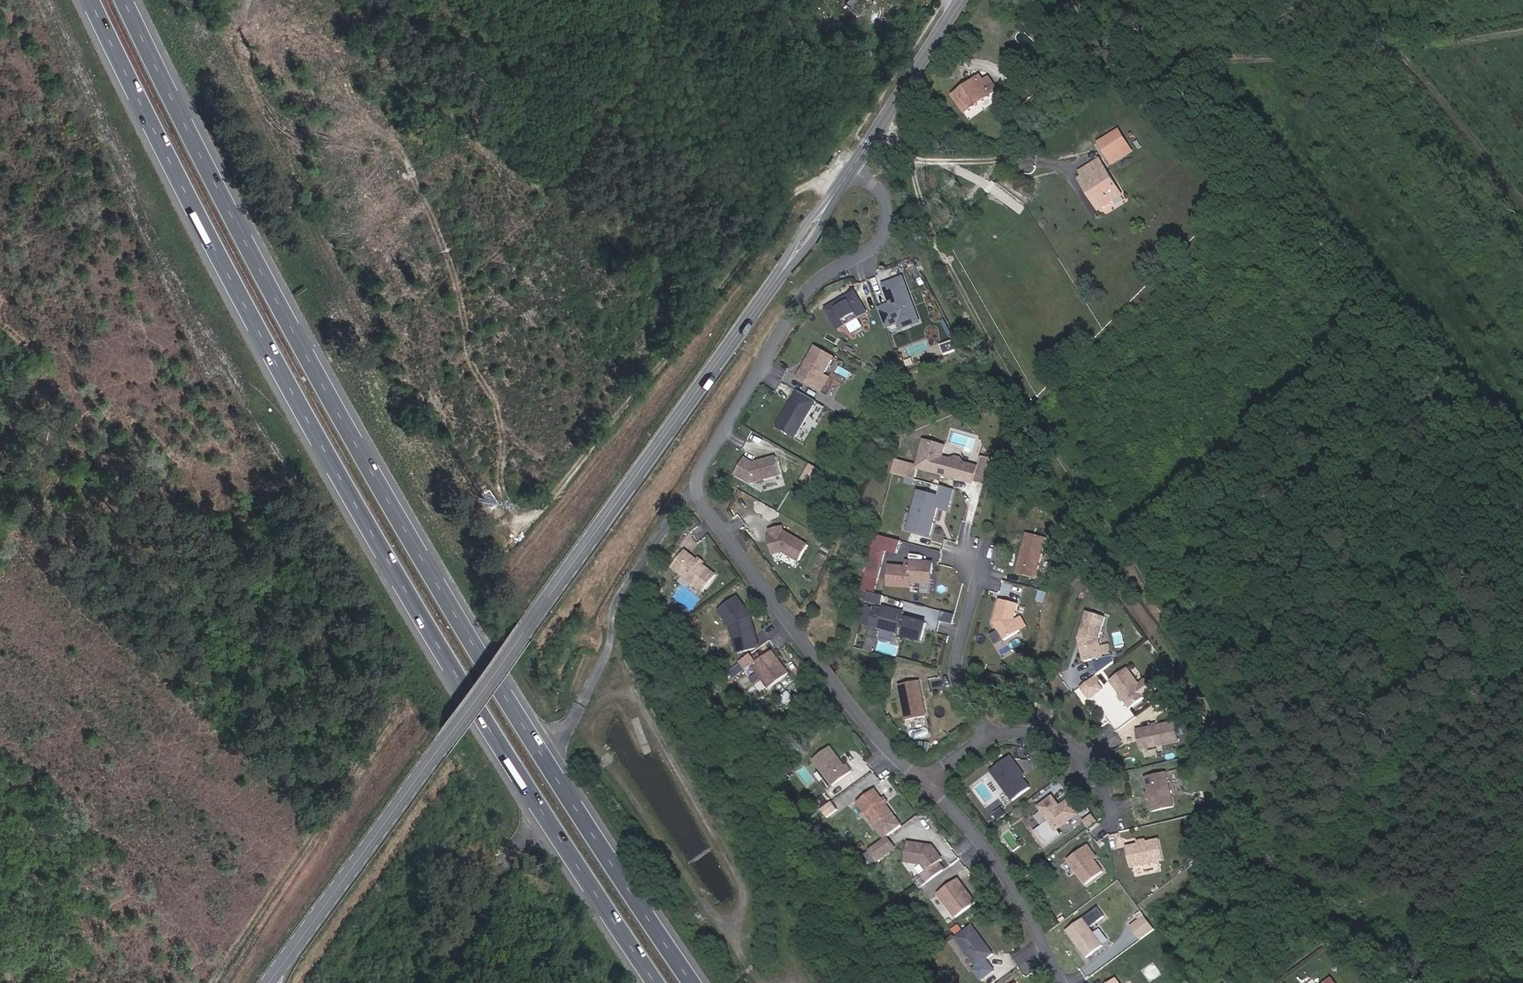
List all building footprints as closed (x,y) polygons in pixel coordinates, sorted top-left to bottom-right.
[(986,68),(980,73),(992,91),(998,87),(986,68)] [(966,107),(992,91),(980,73),(954,88),(966,107)] [(1100,144),(1112,161),(1130,149),(1118,132),(1100,144)] [(1133,152),(1130,149),(1112,161),(1115,165),(1133,152)] [(1105,167),(1086,181),(1106,210),(1126,196),(1105,167)] [(1102,212),(1106,210),(1086,181),(1082,183),(1102,212)] [(901,277),(882,284),(889,304),(877,308),(884,326),(911,316),(904,298),(908,296),(901,277)] [(853,291),(823,309),(836,330),(845,325),(843,321),(855,314),(857,318),(866,313),(853,291)] [(904,298),(911,316),(896,321),(899,328),(918,321),(908,296),(904,298)] [(843,321),(845,325),(857,318),(855,314),(843,321)] [(939,345),(943,354),(958,349),(953,339),(939,345)] [(802,367),(795,378),(814,389),(823,374),(833,356),(814,346),(805,361),(807,362),(805,366),(802,367)] [(872,371),(867,378),(877,384),(881,376),(872,371)] [(823,374),(814,389),(820,392),(828,377),(823,374)] [(815,401),(796,390),(775,427),(794,438),(815,401)] [(922,441),(915,468),(972,481),(976,467),(963,463),(959,458),(954,457),(948,459),(940,457),(943,446),(922,441)] [(752,463),(743,458),(734,474),(750,483),(780,474),(775,456),(760,460),(759,463),(754,464),(752,463)] [(811,484),(819,468),(810,463),(801,479),(811,484)] [(975,468),(972,481),(983,484),(987,471),(975,468)] [(952,489),(941,486),(939,496),(918,490),(908,529),(929,535),(937,507),(946,509),(952,489)] [(914,505),(908,503),(901,527),(908,529),(914,505)] [(798,561),(807,545),(785,533),(783,533),(781,526),(768,530),(770,537),(768,537),(769,541),(768,543),(771,554),(781,552),(798,561)] [(1015,573),(1034,578),(1045,538),(1026,533),(1015,573)] [(870,552),(894,559),(899,541),(875,534),(870,552)] [(670,567),(702,592),(715,575),(683,550),(670,567)] [(929,585),(931,566),(909,563),(908,570),(904,569),(888,567),(886,587),(908,589),(908,582),(929,585)] [(1101,578),(1089,587),(1091,591),(1097,587),(1100,591),(1106,586),(1101,578)] [(1097,587),(1091,591),(1094,595),(1100,591),(1097,587)] [(864,600),(880,604),(882,596),(867,592),(864,600)] [(736,598),(718,611),(729,626),(736,653),(754,648),(747,621),(743,616),(747,613),(736,598)] [(1017,604),(999,599),(993,622),(1003,640),(1019,630),(1013,620),(1017,604)] [(863,625),(868,605),(864,604),(859,624),(863,625)] [(882,612),(873,609),(866,638),(875,641),(878,629),(896,634),(898,627),(904,628),(901,637),(920,641),(924,624),(906,619),(905,622),(900,620),(901,614),(883,609),(882,612)] [(1078,637),(1083,661),(1101,657),(1097,638),(1104,616),(1086,610),(1078,637)] [(1027,626),(1021,615),(1013,620),(1019,630),(1027,626)] [(1103,646),(1104,655),(1111,654),(1110,645),(1103,646)] [(755,662),(749,654),(739,662),(745,670),(751,665),(768,688),(788,673),(771,650),(755,662)] [(1094,659),(1096,669),(1115,665),(1113,655),(1094,659)] [(1126,667),(1109,680),(1121,696),(1129,707),(1146,695),(1126,667)] [(1093,676),(1079,687),(1088,699),(1102,688),(1093,676)] [(918,681),(898,685),(905,721),(925,717),(918,681)] [(1173,722),(1135,730),(1140,750),(1177,741),(1173,722)] [(829,747),(812,760),(831,786),(851,771),(846,765),(844,766),(829,747)] [(1015,763),(1009,755),(989,770),(1012,800),(1029,787),(1012,764),(1015,763)] [(1189,758),(1189,765),(1201,764),(1201,757),(1189,758)] [(1023,775),(1015,763),(1012,764),(1021,776),(1023,775)] [(1056,775),(1052,769),(1046,773),(1050,779),(1056,775)] [(1173,806),(1165,772),(1144,776),(1152,811),(1173,806)] [(873,789),(856,802),(875,827),(892,814),(873,789)] [(1077,814),(1067,801),(1060,807),(1055,800),(1053,802),(1050,798),(1040,806),(1050,819),(1035,831),(1046,846),(1061,835),(1057,829),(1077,814)] [(839,808),(833,800),(823,807),(829,815),(839,808)] [(994,815),(998,820),(1005,814),(1002,809),(994,815)] [(1092,815),(1084,821),(1088,827),(1096,821),(1092,815)] [(869,849),(877,860),(894,847),(886,836),(869,849)] [(1144,842),(1125,847),(1129,867),(1163,860),(1158,839),(1144,842)] [(925,845),(906,842),(903,861),(921,863),(926,870),(921,873),(927,881),(943,869),(937,862),(941,859),(931,846),(928,846),(928,847),(924,846),(925,845)] [(1086,845),(1084,847),(1093,860),(1096,858),(1086,845)] [(1084,847),(1066,859),(1085,884),(1102,872),(1093,860),(1084,847)] [(927,881),(921,873),(914,879),(919,887),(927,881)] [(937,893),(955,917),(975,902),(957,878),(937,893)] [(1086,957),(1102,945),(1089,927),(1104,916),(1097,907),(1066,930),(1086,957)] [(1130,926),(1139,939),(1154,929),(1144,915),(1130,926)] [(954,937),(976,966),(993,954),(971,924),(954,937)] [(986,979),(989,982),(991,982),(997,978),(993,973),(986,979)]
